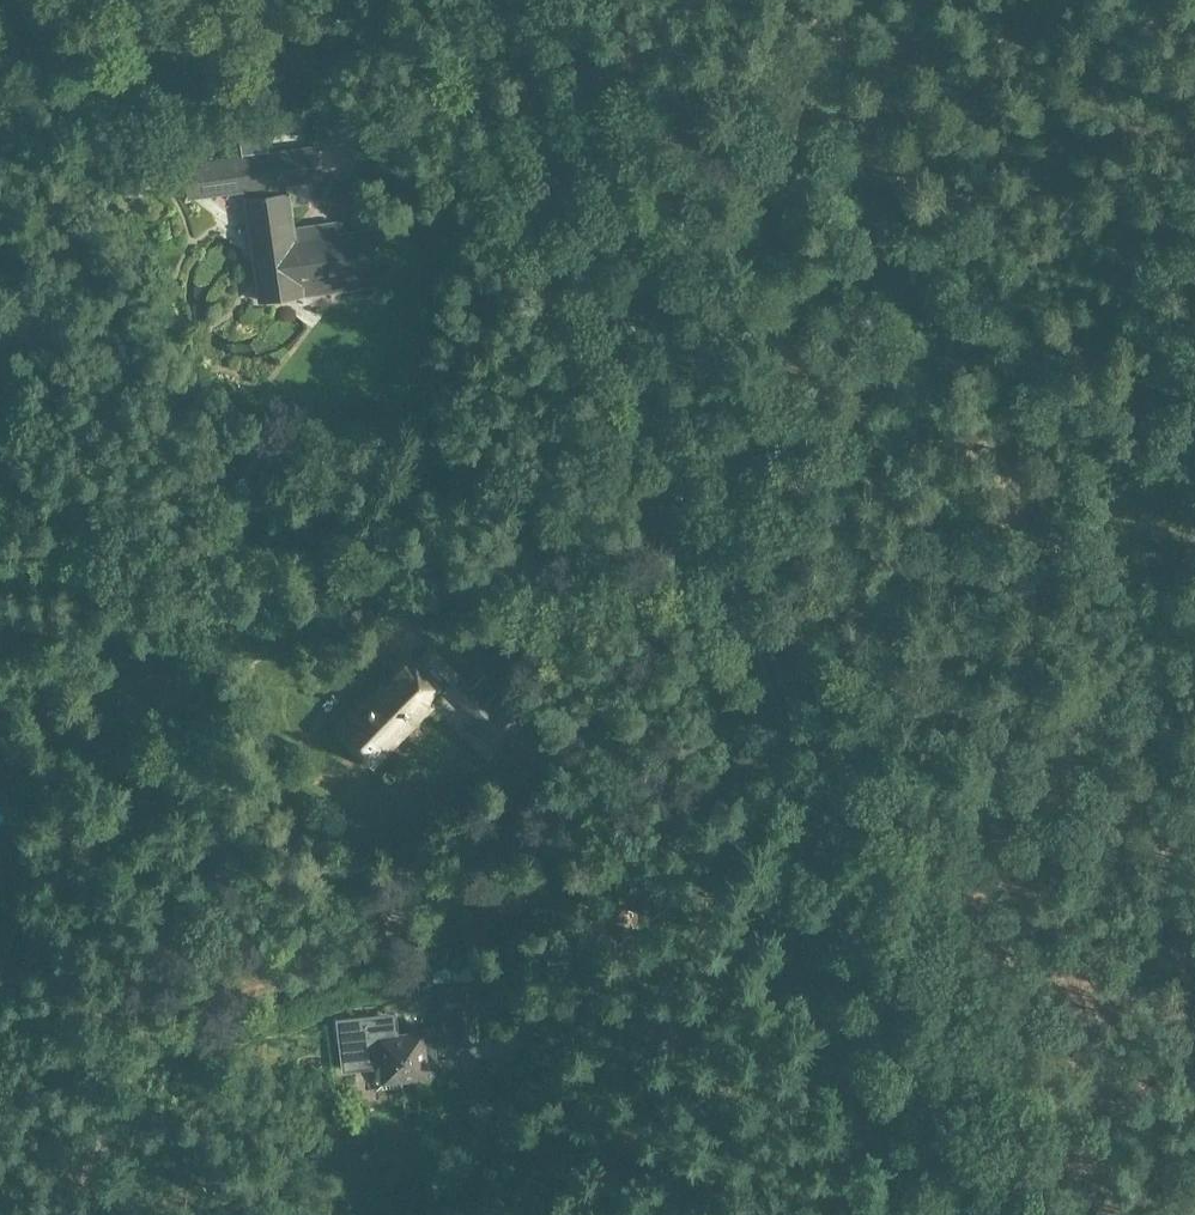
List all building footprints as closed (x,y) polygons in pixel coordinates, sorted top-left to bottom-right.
[(317,147),(186,165),(190,197),(248,189),(250,198),(246,199),(261,300),(379,284),(371,230),(336,235),(335,223),(294,229),(289,192),(286,193),(285,183),(322,178),(317,147)] [(469,732),(494,757),(527,723),(501,698),(490,709),(483,703),(494,692),(479,677),(469,687),(429,648),(351,721),(347,717),(332,732),(370,769),(434,703),(431,700),(445,686),(480,720),(469,732)] [(435,979),(475,978),(475,966),(434,967),(435,979)] [(470,988),(439,991),(443,1027),(457,1025),(456,1018),(473,1016),(470,988)] [(402,1082),(401,1076),(431,1074),(429,1055),(426,1024),(399,1027),(397,1005),(336,1011),(342,1066),(375,1063),(377,1084),(402,1082)]
